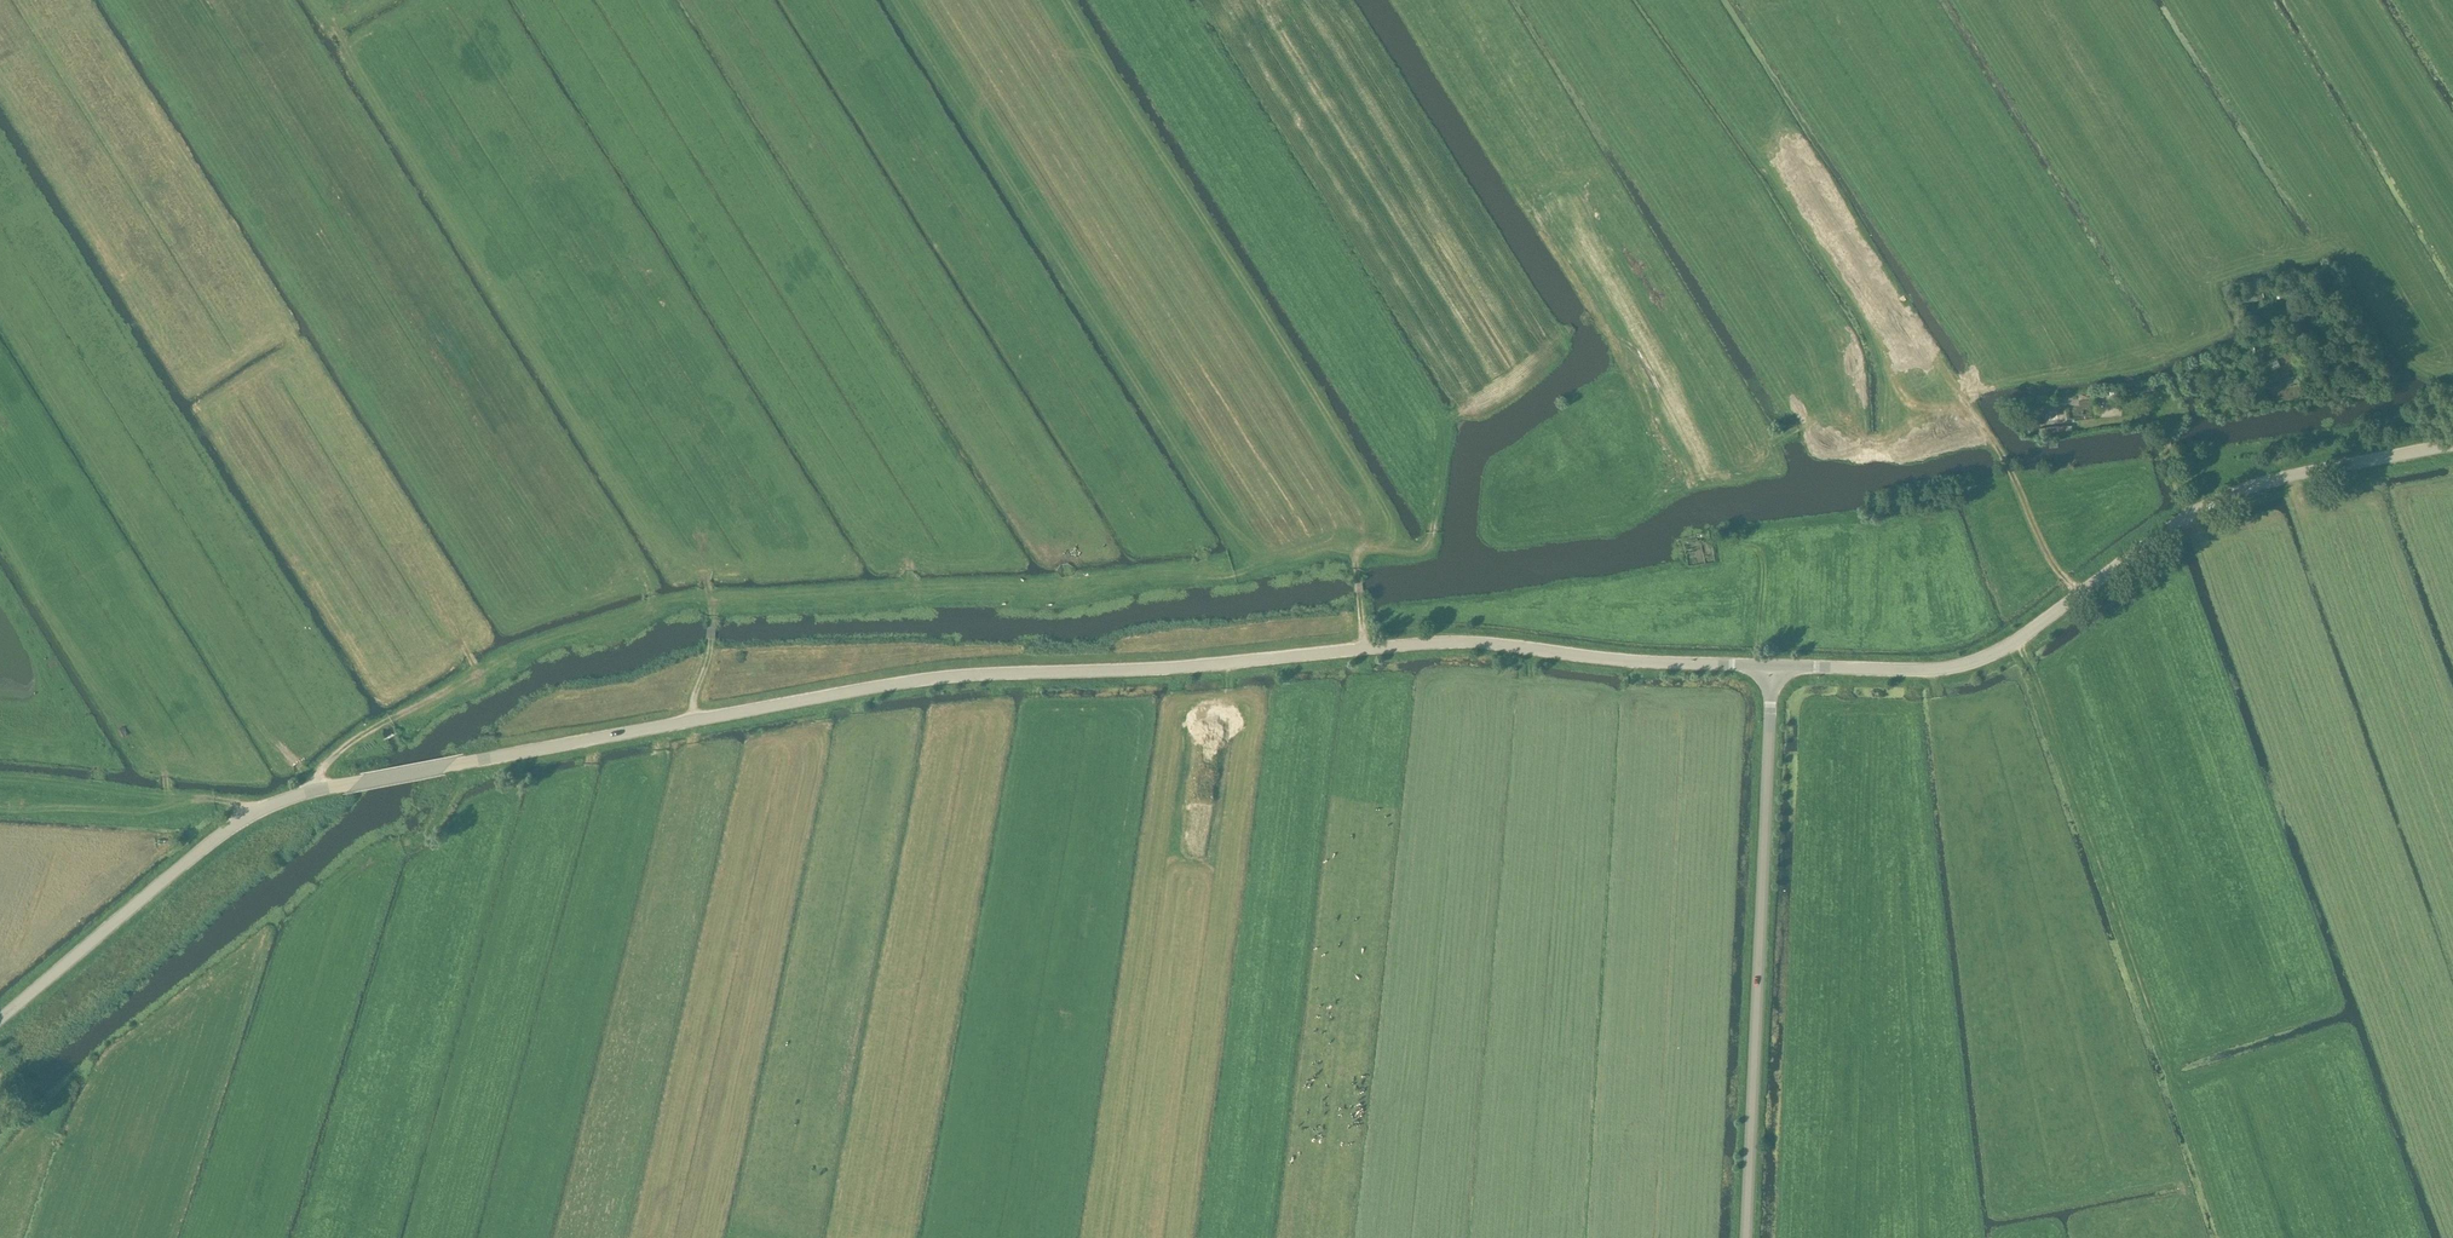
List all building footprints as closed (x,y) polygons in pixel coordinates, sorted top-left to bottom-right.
[(2296,285),(2275,291),(2278,299),(2298,293),(2296,285)] [(2276,318),(2290,324),(2293,316),(2279,310),(2276,318)] [(2256,316),(2250,317),(2253,328),(2259,326),(2256,316)] [(2229,349),(2222,359),(2226,362),(2233,352),(2229,349)]
